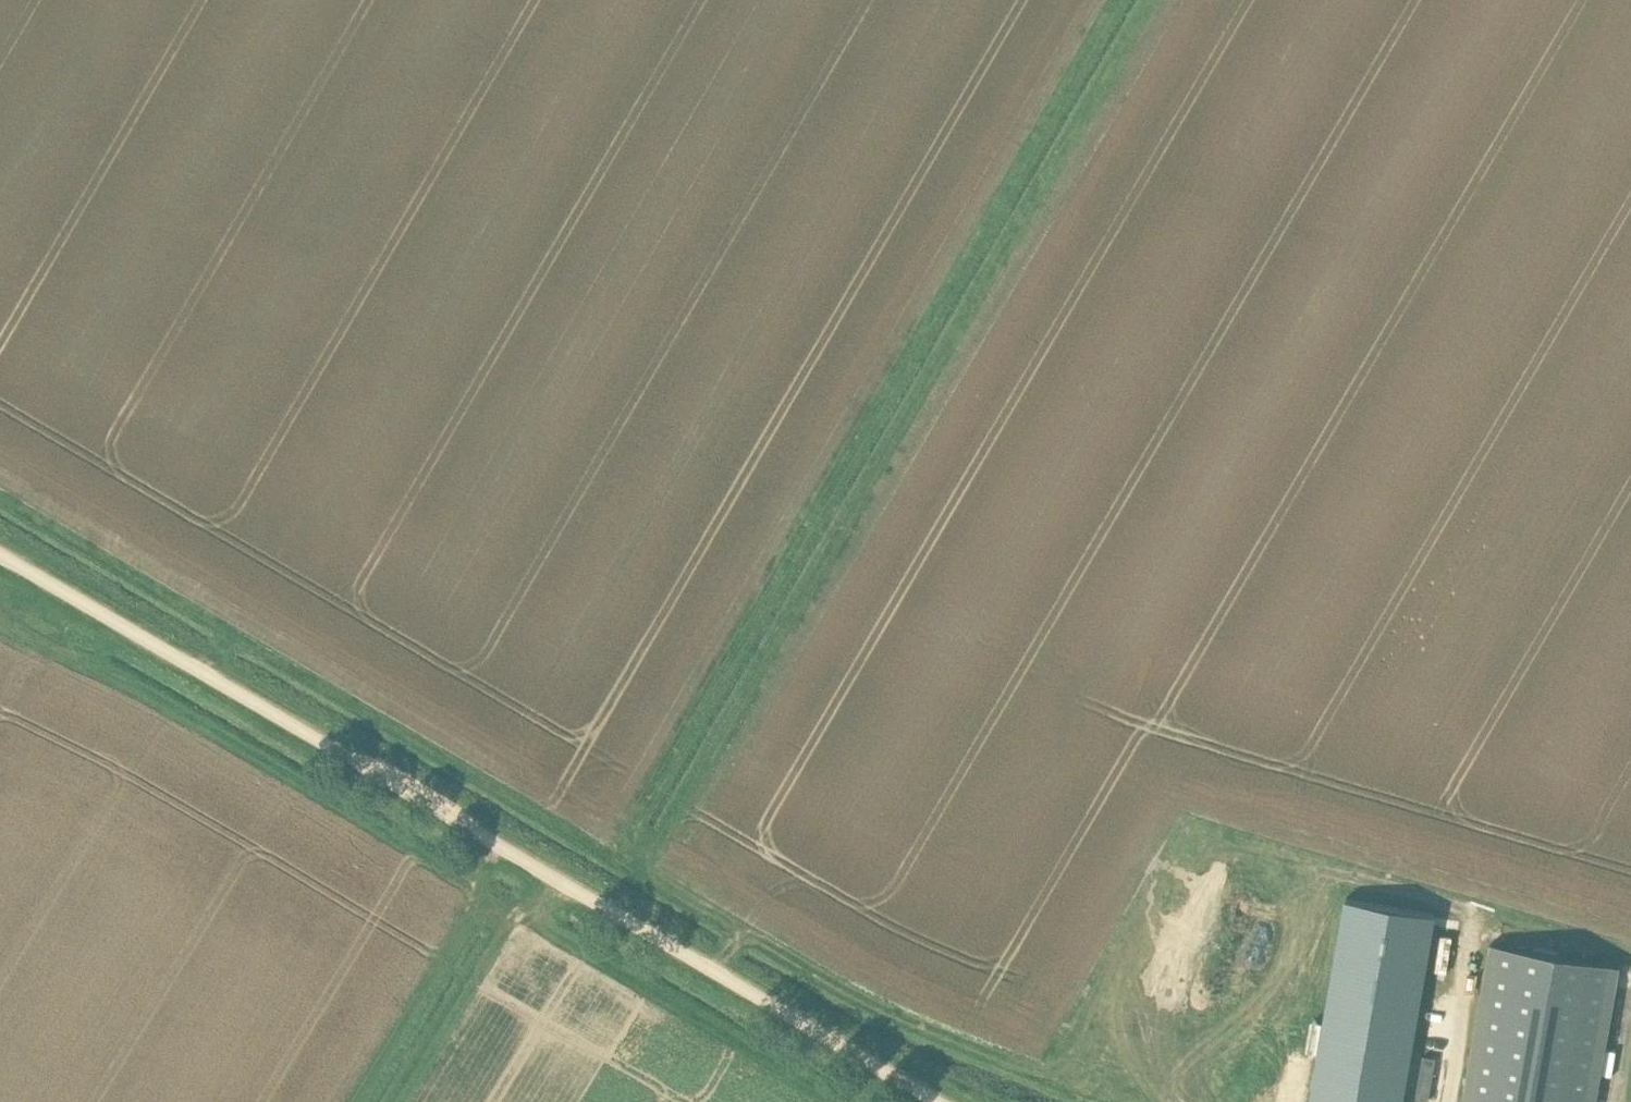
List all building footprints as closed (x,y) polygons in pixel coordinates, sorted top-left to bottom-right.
[(1433,916),(1346,901),(1310,1101),(1401,1101),(1433,916)] [(1462,1101),(1598,1101),(1612,1018),(1620,969),(1490,943),(1480,995),(1462,1101)]
